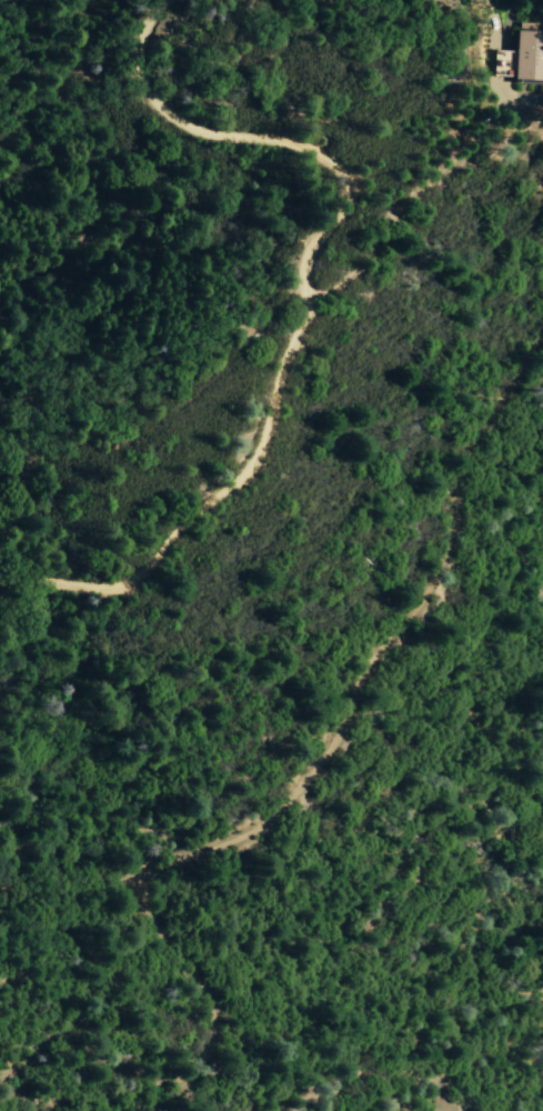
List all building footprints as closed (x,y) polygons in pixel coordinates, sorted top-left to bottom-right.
[(533,31),(534,24),(513,24),(512,82),(542,83),(542,32),(533,31)] [(511,55),(493,54),(492,76),(511,77),(511,55)]
